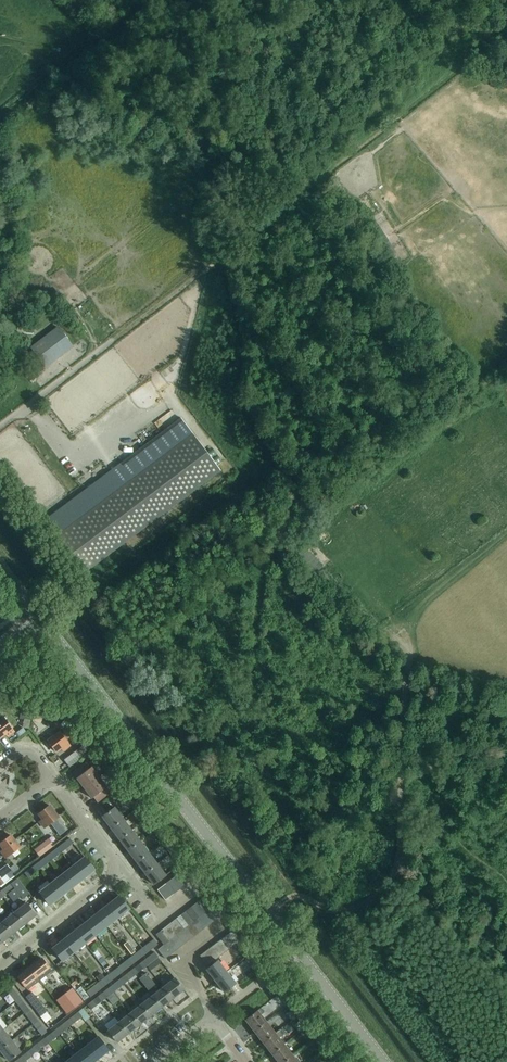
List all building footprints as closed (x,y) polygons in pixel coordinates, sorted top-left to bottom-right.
[(58,304),(65,298),(56,289),(49,295),(58,304)] [(17,333),(33,334),(33,317),(18,317),(17,333)] [(45,365),(72,345),(58,326),(31,347),(45,365)] [(81,574),(220,469),(181,417),(42,521),(81,574)] [(128,455),(135,451),(129,441),(123,445),(128,455)] [(304,546),(294,555),(309,570),(319,561),(304,546)] [(319,561),(309,570),(313,574),(322,565),(319,562),(319,561)] [(21,708),(20,718),(31,719),(32,710),(21,708)] [(40,724),(44,716),(36,712),(32,720),(40,724)] [(14,731),(4,718),(0,720),(0,737),(5,733),(7,736),(14,731)] [(61,733),(60,731),(47,740),(56,751),(61,747),(63,750),(70,745),(65,739),(70,736),(64,730),(61,733)] [(86,753),(82,747),(76,751),(76,750),(63,759),(69,766),(86,753)] [(89,767),(85,762),(82,765),(73,771),(77,776),(76,778),(84,788),(99,776),(91,766),(89,767)] [(114,765),(108,770),(111,773),(117,768),(114,765)] [(97,802),(106,795),(109,793),(105,787),(107,786),(99,776),(84,788),(92,798),(93,797),(97,802)] [(135,796),(130,799),(136,808),(141,804),(135,796)] [(44,827),(58,817),(49,805),(38,813),(42,819),(39,821),(44,827)] [(110,827),(123,818),(114,807),(102,816),(110,827)] [(143,807),(138,810),(145,819),(149,815),(143,807)] [(119,839),(131,829),(123,818),(110,827),(119,839)] [(158,827),(151,818),(146,822),(153,831),(158,827)] [(127,850),(140,840),(131,829),(119,839),(127,850)] [(160,829),(155,833),(162,842),(167,838),(160,829)] [(14,851),(20,847),(10,835),(0,842),(0,844),(3,848),(1,851),(6,857),(14,851)] [(62,851),(65,849),(73,842),(69,837),(58,846),(62,851)] [(44,852),(53,845),(48,839),(34,850),(38,855),(43,852),(44,852)] [(136,861),(149,852),(140,840),(127,850),(136,861)] [(169,841),(164,845),(170,853),(175,850),(169,841)] [(51,860),(62,851),(58,846),(47,855),(51,860)] [(145,873),(157,863),(149,852),(136,861),(145,873)] [(177,852),(172,856),(179,865),(184,861),(177,852)] [(40,869),(51,860),(47,855),(36,863),(40,869)] [(83,878),(94,869),(85,857),(73,865),(83,878)] [(36,863),(24,872),(28,877),(40,869),(36,863)] [(153,884),(166,874),(157,863),(145,873),(153,884)] [(71,886),(83,878),(73,865),(62,874),(71,886)] [(15,875),(8,866),(4,870),(5,871),(0,875),(0,885),(4,882),(5,882),(15,875)] [(186,884),(196,876),(188,866),(178,873),(186,884)] [(181,888),(186,884),(178,873),(173,877),(181,888)] [(60,895),(71,886),(62,874),(51,883),(60,895)] [(173,877),(168,881),(175,892),(181,888),(173,877)] [(170,895),(175,892),(168,881),(162,885),(170,895)] [(14,888),(10,883),(0,891),(0,892),(3,896),(14,888)] [(49,904),(60,895),(51,883),(39,892),(49,904)] [(164,899),(170,895),(162,885),(157,889),(164,899)] [(211,907),(212,907),(217,902),(209,892),(203,897),(211,907)] [(118,916),(120,914),(129,907),(119,895),(108,904),(118,916)] [(205,912),(207,910),(211,907),(203,897),(197,902),(205,912)] [(24,923),(36,914),(29,906),(26,902),(15,911),(24,923)] [(199,917),(202,914),(205,912),(197,902),(191,906),(199,917)] [(219,916),(224,912),(217,902),(212,907),(219,916)] [(106,925),(118,916),(108,904),(97,913),(106,925)] [(194,921),(197,918),(199,917),(191,906),(185,911),(194,921)] [(214,920),(219,916),(212,907),(211,907),(207,910),(214,920)] [(209,924),(214,920),(207,910),(205,912),(202,914),(209,924)] [(13,932),(24,923),(15,911),(4,920),(13,932)] [(188,925),(191,922),(194,921),(185,911),(180,915),(188,925)] [(95,934),(106,925),(97,913),(86,922),(95,934)] [(204,928),(209,924),(202,914),(199,917),(197,918),(204,928)] [(183,929),(187,926),(188,925),(180,915),(175,918),(183,929)] [(178,933),(181,931),(181,930),(183,929),(175,918),(170,922),(178,933)] [(199,932),(204,928),(197,918),(194,921),(191,922),(199,932)] [(13,932),(4,920),(0,923),(0,938),(2,941),(13,932)] [(84,942),(95,934),(86,922),(75,930),(84,942)] [(173,937),(176,934),(178,933),(170,922),(165,926),(173,937)] [(194,935),(199,932),(191,922),(188,925),(187,926),(194,935)] [(168,940),(171,938),(173,937),(165,926),(160,930),(168,940)] [(189,939),(194,935),(187,926),(183,929),(181,930),(189,939)] [(238,941),(243,937),(236,927),(231,931),(238,941)] [(73,951),(84,942),(75,930),(63,939),(73,951)] [(164,944),(166,942),(168,940),(160,930),(156,934),(164,944)] [(184,943),(189,939),(181,930),(181,931),(178,933),(176,934),(184,943)] [(238,941),(231,931),(226,935),(233,945),(238,941)] [(179,947),(184,943),(176,934),(173,937),(171,938),(179,947)] [(233,945),(226,935),(220,939),(228,949),(233,945)] [(132,939),(137,948),(142,945),(136,936),(132,939)] [(238,941),(233,945),(237,951),(243,946),(248,954),(253,950),(243,937),(238,941)] [(174,951),(179,947),(171,938),(168,940),(166,942),(174,951)] [(62,960),(73,951),(63,939),(52,948),(62,960)] [(220,939),(215,943),(223,953),(228,949),(220,939)] [(151,940),(142,947),(146,952),(155,946),(151,940)] [(165,958),(174,951),(166,942),(164,944),(158,949),(165,958)] [(223,953),(215,943),(210,947),(218,957),(223,953)] [(218,957),(210,947),(205,951),(213,960),(218,957)] [(140,949),(131,956),(135,961),(144,954),(140,949)] [(262,962),(253,950),(248,954),(244,957),(253,969),(257,965),(257,966),(262,962)] [(154,951),(146,958),(150,963),(158,956),(154,951)] [(213,960),(205,951),(200,954),(208,964),(213,960)] [(40,980),(51,970),(48,966),(41,957),(29,966),(40,980)] [(128,958),(120,965),(124,970),(133,963),(128,958)] [(143,960),(135,967),(138,972),(147,965),(143,960)] [(215,980),(226,971),(218,960),(206,969),(215,980)] [(246,964),(240,968),(243,974),(250,971),(246,964)] [(28,989),(40,980),(29,966),(17,976),(25,986),(25,985),(28,989)] [(117,967),(109,974),(113,979),(121,972),(117,967)] [(57,969),(52,973),(59,982),(64,978),(65,978),(57,969)] [(132,969),(123,975),(127,980),(136,974),(132,969)] [(224,991),(231,986),(235,983),(226,971),(215,980),(224,991)] [(158,991),(154,986),(155,985),(146,973),(139,978),(152,995),(161,1006),(172,997),(163,986),(158,991)] [(106,976),(97,982),(102,988),(110,981),(106,976)] [(121,977),(112,984),(116,989),(125,982),(121,977)] [(172,997),(184,989),(175,977),(163,986),(172,997)] [(95,984),(86,991),(91,996),(99,990),(95,984)] [(110,986),(98,995),(102,1000),(113,991),(110,986)] [(82,1001),(72,987),(56,999),(67,1013),(82,1001)] [(13,988),(8,992),(15,1001),(20,997),(13,988)] [(287,1004),(292,1001),(283,989),(278,993),(287,1004)] [(45,1022),(51,1017),(46,1011),(47,1010),(33,993),(27,998),(45,1022)] [(98,995),(90,1002),(94,1006),(102,1000),(98,995)] [(150,1015),(161,1006),(152,995),(141,1004),(150,1015)] [(24,1012),(29,1008),(20,997),(15,1001),(24,1012)] [(294,1003),(289,1007),(291,1009),(285,1013),(290,1019),(292,1018),(292,1019),(301,1012),(294,1003)] [(139,1024),(150,1015),(141,1004),(130,1012),(139,1024)] [(56,1006),(48,1010),(52,1018),(60,1014),(56,1006)] [(82,1007),(69,1018),(74,1023),(82,1016),(85,1020),(89,1017),(89,1016),(82,1007)] [(254,1030),(266,1021),(260,1014),(264,1011),(260,1007),(257,1010),(245,1019),(254,1030)] [(33,1023),(38,1019),(29,1008),(24,1012),(33,1023)] [(128,1033),(139,1024),(130,1012),(119,1021),(128,1033)] [(303,1014),(298,1018),(305,1027),(310,1023),(303,1014)] [(47,1031),(38,1019),(33,1023),(42,1035),(47,1031)] [(67,1020),(56,1028),(60,1034),(71,1025),(67,1020)] [(116,1041),(128,1033),(119,1021),(107,1030),(116,1041)] [(263,1042),(275,1032),(266,1021),(254,1030),(263,1042)] [(275,1032),(263,1042),(271,1053),(283,1043),(279,1037),(284,1033),(284,1032),(289,1028),(286,1025),(281,1029),(280,1028),(275,1032)] [(312,1026),(307,1029),(313,1038),(318,1034),(312,1026)] [(56,1028),(47,1035),(51,1040),(60,1034),(56,1028)] [(11,1040),(3,1029),(0,1031),(0,1049),(11,1040)] [(45,1037),(36,1044),(40,1049),(49,1042),(45,1037)] [(97,1057),(108,1048),(99,1037),(88,1046),(97,1057)] [(320,1037),(315,1041),(322,1049),(327,1045),(320,1037)] [(18,1053),(20,1051),(11,1040),(0,1049),(9,1060),(18,1053)] [(292,1055),(283,1043),(271,1053),(279,1061),(283,1061),(292,1055)] [(33,1046),(25,1053),(29,1058),(37,1051),(33,1046)] [(76,1055),(82,1061),(90,1061),(97,1057),(88,1046),(82,1050),(81,1051),(76,1055)] [(329,1048),(324,1052),(331,1060),(336,1057),(329,1048)]
